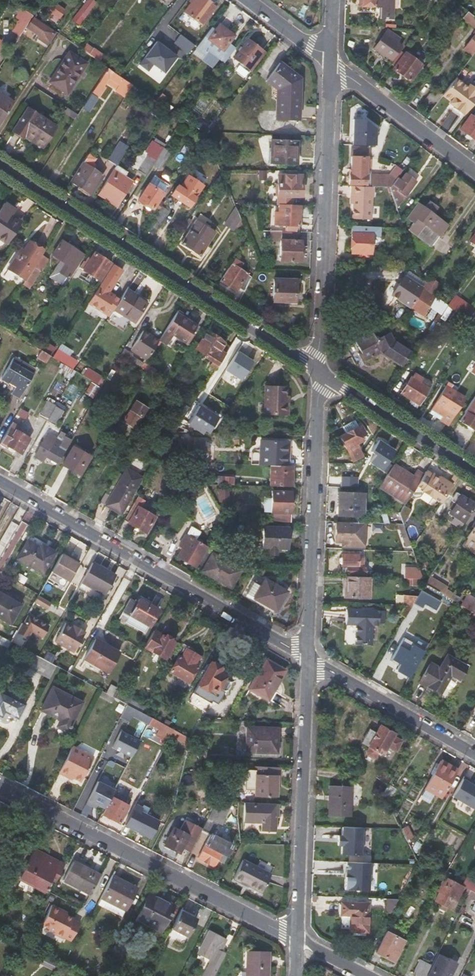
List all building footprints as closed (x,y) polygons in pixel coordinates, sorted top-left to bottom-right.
[(72,20),(79,25),(96,2),(94,0),(87,0),(72,20)] [(214,7),(205,0),(193,0),(184,12),(200,25),(214,7)] [(361,7),(380,8),(380,18),(393,18),(394,0),(361,0),(361,7)] [(52,2),(46,10),(58,19),(65,11),(52,2)] [(11,30),(20,36),(25,27),(32,17),(33,15),(25,9),(11,30)] [(467,12),(462,18),(474,29),(474,19),(467,12)] [(54,33),(32,17),(25,27),(39,36),(37,39),(46,45),(54,33)] [(231,44),(229,43),(235,36),(218,23),(214,29),(212,31),(209,28),(195,47),(205,55),(208,51),(220,59),(231,44)] [(396,42),(399,38),(387,29),(373,48),(390,60),(401,46),(396,42)] [(174,42),(187,52),(193,44),(180,34),(174,42)] [(250,70),(264,52),(247,39),(233,58),(250,70)] [(163,72),(175,56),(155,41),(138,64),(147,70),(152,64),(163,72)] [(86,44),(82,49),(107,67),(111,61),(103,56),(104,55),(94,47),(93,48),(86,44)] [(235,47),(231,44),(220,59),(224,62),(235,47)] [(472,55),(474,51),(474,50),(467,44),(464,49),(472,55)] [(66,93),(86,63),(68,52),(49,82),(66,93)] [(409,81),(421,65),(404,52),(389,72),(396,77),(399,73),(409,81)] [(299,119),(301,78),(279,62),(266,81),(275,88),(274,119),(299,119)] [(114,90),(124,97),(132,85),(118,75),(107,68),(93,91),(97,94),(108,79),(117,85),(114,90)] [(469,84),(457,75),(454,78),(467,88),(469,84)] [(454,78),(443,92),(441,95),(449,102),(448,103),(453,107),(453,109),(463,116),(474,101),(474,89),(469,84),(467,88),(454,78)] [(168,97),(160,92),(154,101),(157,103),(170,112),(173,108),(165,102),(168,97)] [(426,100),(437,101),(441,95),(443,92),(432,92),(426,100)] [(13,102),(0,94),(0,122),(13,102)] [(141,103),(151,110),(157,103),(154,101),(146,95),(141,103)] [(42,147),(55,126),(27,108),(11,132),(22,139),(24,135),(42,147)] [(469,115),(459,128),(474,141),(474,119),(469,115)] [(352,144),(374,145),(375,127),(364,119),(353,119),(352,144)] [(297,164),(297,141),(270,139),(269,163),(297,164)] [(136,170),(144,175),(151,165),(163,147),(152,140),(144,152),(147,154),(136,170)] [(107,161),(115,166),(128,146),(120,141),(107,161)] [(171,152),(163,147),(151,165),(159,170),(171,152)] [(364,185),(364,186),(373,187),(389,187),(391,185),(395,180),(388,175),(366,174),(366,147),(352,147),(351,174),(349,174),(348,184),(364,185)] [(94,159),(87,154),(69,182),(89,194),(102,176),(88,167),(94,159)] [(131,181),(113,169),(97,194),(115,206),(131,181)] [(266,171),(259,170),(258,180),(267,180),(266,171)] [(416,181),(404,172),(400,178),(397,176),(395,180),(391,185),(389,187),(396,208),(416,181)] [(189,207),(195,197),(203,185),(187,174),(179,186),(177,185),(170,195),(189,207)] [(277,175),(276,204),(292,205),(293,196),(300,197),(301,175),(277,175)] [(154,176),(148,185),(162,194),(168,184),(154,176)] [(159,199),(162,194),(148,185),(147,184),(137,199),(152,209),(159,199)] [(350,186),(349,195),(352,195),(352,203),(351,218),(371,219),(371,195),(373,195),(373,187),(364,186),(350,186)] [(163,202),(159,199),(152,209),(156,212),(163,202)] [(423,209),(416,204),(405,218),(412,222),(406,231),(427,248),(435,237),(436,237),(445,225),(431,215),(436,208),(428,202),(423,209)] [(3,205),(0,209),(0,238),(5,241),(18,221),(7,214),(10,209),(3,205)] [(280,231),(297,231),(302,231),(302,226),(299,226),(300,206),(278,205),(278,211),(274,211),(274,225),(281,225),(280,231)] [(154,235),(169,212),(161,207),(146,230),(154,235)] [(233,230),(240,219),(235,207),(224,225),(233,230)] [(191,220),(188,219),(182,228),(186,230),(191,220)] [(190,254),(200,260),(206,250),(209,252),(211,248),(206,245),(214,232),(203,225),(198,232),(196,234),(189,230),(180,243),(191,251),(190,254)] [(280,231),(268,230),(268,238),(279,239),(278,261),(300,262),(301,240),(296,241),(297,231),(280,231)] [(370,254),(371,234),(351,233),(350,253),(370,254)] [(67,279),(68,280),(84,254),(60,239),(50,255),(57,260),(63,264),(57,272),(67,279)] [(6,270),(24,281),(32,269),(31,268),(42,250),(28,242),(22,251),(20,249),(6,270)] [(203,262),(209,252),(206,250),(200,260),(203,262)] [(78,268),(98,280),(110,263),(92,251),(88,258),(86,257),(83,262),(82,261),(78,268)] [(48,259),(41,255),(32,269),(24,281),(21,285),(28,289),(48,259)] [(238,288),(243,291),(251,276),(239,268),(243,263),(234,257),(219,281),(236,291),(238,288)] [(63,264),(57,260),(47,277),(62,287),(67,279),(57,272),(63,264)] [(87,302),(108,316),(112,310),(119,298),(108,291),(121,270),(112,264),(95,291),(94,290),(87,302)] [(251,276),(246,289),(253,291),(258,280),(251,276)] [(404,276),(400,282),(417,293),(421,288),(404,276)] [(294,301),(294,279),(273,278),(272,301),(294,301)] [(438,285),(429,278),(422,288),(422,289),(431,294),(438,285)] [(429,304),(434,297),(431,294),(422,289),(422,288),(421,288),(417,293),(400,282),(391,296),(421,316),(429,304)] [(137,297),(125,289),(119,298),(112,310),(133,322),(146,301),(138,295),(137,297)] [(454,295),(446,305),(471,322),(474,317),(474,309),(454,295)] [(429,304),(441,313),(446,305),(434,297),(429,304)] [(471,333),(474,327),(474,325),(471,322),(446,305),(441,313),(471,333)] [(196,326),(175,312),(157,339),(169,347),(175,338),(184,344),(196,326)] [(156,341),(141,330),(128,349),(144,359),(156,341)] [(202,358),(216,367),(229,347),(204,331),(194,349),(204,355),(202,358)] [(409,350),(394,340),(389,331),(374,337),(370,331),(353,339),(364,360),(380,352),(399,364),(409,350)] [(59,349),(53,358),(71,369),(77,361),(59,349)] [(130,354),(122,349),(119,355),(126,359),(129,356),(130,354)] [(35,358),(44,363),(48,355),(39,350),(35,358)] [(240,380),(252,361),(237,351),(225,370),(240,380)] [(18,397),(34,369),(13,357),(1,379),(14,386),(10,393),(18,397)] [(61,363),(58,363),(56,366),(59,368),(56,372),(68,379),(73,371),(61,363)] [(168,379),(141,363),(138,367),(143,370),(165,384),(168,379)] [(83,368),(79,374),(100,387),(103,381),(83,368)] [(143,371),(136,383),(143,388),(150,376),(143,371)] [(418,405),(429,388),(410,376),(400,394),(418,405)] [(406,381),(400,377),(393,389),(398,393),(406,381)] [(98,387),(90,382),(82,393),(90,398),(98,387)] [(285,387),(263,386),(262,414),(284,414),(285,387)] [(447,425),(463,399),(444,387),(432,405),(443,412),(439,419),(447,425)] [(474,397),(458,421),(473,429),(474,426),(474,398),(474,397)] [(38,414),(47,420),(55,406),(46,400),(38,414)] [(133,400),(120,420),(132,428),(145,409),(133,400)] [(62,410),(55,406),(47,420),(46,421),(54,425),(62,410)] [(197,407),(187,424),(202,433),(203,429),(208,432),(216,418),(212,415),(213,413),(205,409),(204,410),(197,407)] [(233,422),(227,416),(221,424),(227,429),(233,422)] [(185,426),(180,422),(174,432),(187,432),(187,429),(183,429),(185,426)] [(356,428),(352,422),(340,428),(343,434),(339,437),(352,461),(362,456),(356,444),(361,441),(359,437),(364,434),(359,426),(356,428)] [(10,423),(0,440),(0,443),(20,454),(29,439),(17,432),(19,429),(10,423)] [(45,455),(57,462),(70,438),(64,435),(66,433),(59,430),(55,437),(47,432),(33,456),(41,460),(45,455)] [(193,446),(185,450),(189,457),(192,462),(193,462),(193,460),(202,461),(203,441),(193,440),(193,446)] [(269,465),(285,466),(285,451),(287,451),(288,442),(263,440),(263,442),(263,447),(258,446),(257,465),(262,465),(269,465)] [(370,462),(382,471),(395,451),(378,440),(370,452),(375,454),(370,462)] [(86,458),(70,448),(60,465),(76,475),(86,458)] [(181,471),(185,473),(192,462),(189,457),(181,471)] [(191,477),(196,469),(192,462),(185,473),(191,477)] [(269,465),(268,486),(291,487),(293,467),(285,466),(269,465)] [(379,488),(404,504),(409,497),(411,494),(423,475),(416,470),(411,477),(393,465),(379,487),(379,488)] [(141,477),(125,468),(103,505),(119,515),(141,477)] [(439,503),(441,501),(451,485),(443,479),(442,480),(432,474),(431,475),(426,471),(423,475),(411,494),(414,496),(420,496),(422,492),(439,503)] [(216,476),(215,484),(232,485),(233,477),(216,476)] [(271,491),(269,522),(289,523),(290,492),(271,491)] [(363,493),(337,492),(336,516),(362,517),(363,493)] [(448,514),(463,524),(474,505),(474,502),(470,499),(468,500),(456,492),(451,499),(456,502),(448,514)] [(447,507),(441,502),(434,514),(440,517),(447,507)] [(154,518),(131,505),(122,521),(145,534),(154,518)] [(409,510),(402,506),(399,512),(402,521),(409,510)] [(340,543),(352,543),(360,543),(360,534),(365,534),(365,522),(352,522),(352,524),(334,523),(334,543),(340,543)] [(474,554),(474,525),(462,546),(474,554)] [(287,528),(263,527),(262,548),(286,549),(287,528)] [(206,547),(183,534),(176,545),(181,548),(175,558),(194,567),(206,547)] [(27,539),(15,559),(42,574),(54,551),(40,544),(39,546),(27,539)] [(240,569),(211,553),(200,571),(229,588),(240,569)] [(76,563),(60,554),(50,571),(67,581),(76,563)] [(357,555),(340,554),(339,568),(343,567),(342,574),(364,575),(364,567),(362,567),(362,557),(357,557),(357,555)] [(114,575),(91,562),(80,582),(103,595),(114,575)] [(404,570),(403,579),(405,579),(412,579),(416,579),(417,571),(404,570)] [(369,599),(369,578),(346,577),(345,590),(343,591),(342,598),(369,599)] [(428,577),(424,584),(432,588),(435,581),(428,577)] [(252,599),(272,610),(275,613),(287,591),(264,578),(259,586),(257,590),(255,588),(256,586),(250,583),(243,597),(251,601),(252,599)] [(446,588),(435,581),(432,588),(438,592),(442,595),(446,588)] [(417,595),(413,603),(421,608),(424,604),(435,610),(440,601),(421,589),(417,595)] [(0,593),(0,619),(9,624),(20,605),(0,593)] [(402,594),(402,605),(411,605),(413,603),(417,595),(402,594)] [(37,595),(33,602),(46,609),(49,602),(37,595)] [(460,606),(472,613),(474,615),(474,601),(467,596),(460,606)] [(130,597),(121,613),(147,628),(157,610),(138,599),(137,601),(130,597)] [(271,613),(272,610),(252,599),(251,601),(271,613)] [(383,626),(384,611),(345,610),(345,625),(355,625),(355,645),(371,646),(372,626),(383,626)] [(21,623),(15,633),(26,639),(31,630),(42,636),(48,626),(28,614),(22,624),(21,623)] [(72,628),(65,623),(54,642),(72,653),(84,632),(77,628),(77,629),(72,627),(72,628)] [(174,642),(152,630),(143,647),(164,659),(174,642)] [(7,648),(10,642),(0,636),(0,644),(7,648)] [(117,652),(95,639),(84,659),(106,671),(117,652)] [(408,677),(423,652),(402,640),(390,661),(397,665),(395,669),(408,677)] [(186,646),(179,643),(172,655),(176,658),(168,673),(188,683),(196,668),(194,667),(199,657),(185,649),(186,646)] [(41,675),(49,679),(56,667),(38,657),(32,654),(24,649),(22,648),(18,655),(44,669),(41,675)] [(430,688),(439,694),(450,675),(458,679),(465,667),(446,655),(438,668),(429,663),(419,679),(418,681),(430,688)] [(283,670),(264,659),(247,688),(267,700),(283,670)] [(209,662),(196,684),(206,690),(208,688),(213,691),(216,687),(225,692),(230,682),(221,677),(224,673),(218,670),(219,668),(209,662)] [(110,685),(106,693),(111,696),(116,688),(110,685)] [(81,702),(51,686),(39,709),(59,720),(55,726),(66,731),(81,702)] [(0,691),(0,717),(3,712),(16,719),(24,703),(0,691)] [(151,718),(126,704),(120,716),(128,721),(131,716),(147,724),(151,718)] [(393,735),(378,726),(374,734),(367,730),(360,742),(366,746),(363,751),(366,756),(372,760),(375,753),(380,756),(386,746),(394,751),(399,741),(392,736),(393,735)] [(277,729),(245,727),(245,752),(276,753),(277,729)] [(124,755),(130,758),(138,741),(119,732),(111,748),(115,750),(124,755)] [(91,757),(70,747),(57,774),(65,777),(66,774),(72,778),(80,782),(91,757)] [(205,749),(193,748),(200,764),(204,764),(205,749)] [(124,755),(115,750),(113,754),(122,758),(124,755)] [(391,778),(398,766),(391,761),(383,773),(391,778)] [(440,798),(456,770),(440,761),(424,788),(440,798)] [(276,775),(277,766),(254,766),(254,769),(243,769),(242,789),(253,789),(253,795),(274,795),(275,784),(273,784),(273,774),(276,775)] [(383,773),(380,770),(375,778),(387,786),(391,778),(383,773)] [(468,783),(470,780),(462,776),(451,796),(473,808),(474,805),(474,786),(468,783)] [(109,797),(113,790),(96,781),(85,803),(92,807),(94,804),(103,809),(109,797)] [(327,785),(326,815),(350,816),(351,786),(327,785)] [(382,794),(386,802),(394,790),(387,786),(382,794)] [(435,795),(424,788),(421,793),(432,799),(435,795)] [(126,806),(109,797),(103,809),(100,814),(118,823),(126,806)] [(273,805),(243,804),(242,820),(261,821),(261,830),(272,831),(273,805)] [(148,812),(133,805),(123,826),(149,839),(157,821),(147,816),(148,812)] [(171,827),(163,846),(178,853),(180,849),(190,853),(201,830),(192,825),(187,835),(171,827)] [(407,825),(400,829),(406,840),(413,836),(407,825)] [(340,854),(360,854),(362,827),(342,826),(341,834),(338,834),(337,845),(341,845),(340,854)] [(210,833),(198,858),(214,866),(218,859),(223,861),(231,844),(210,833)] [(451,843),(439,836),(433,849),(436,851),(439,847),(447,851),(451,843)] [(418,839),(411,850),(415,857),(424,842),(418,839)] [(50,877),(56,881),(62,868),(31,853),(19,876),(43,889),(50,877)] [(269,874),(242,859),(232,877),(260,892),(269,874)] [(100,875),(73,861),(63,881),(89,894),(100,875)] [(371,862),(346,861),(346,876),(344,876),(344,889),(367,890),(367,876),(370,873),(371,862)] [(421,877),(427,867),(417,861),(411,872),(421,877)] [(136,887),(112,875),(96,904),(121,917),(136,887)] [(416,878),(410,875),(405,884),(411,887),(416,878)] [(451,910),(463,887),(443,876),(435,891),(438,893),(434,901),(451,910)] [(464,887),(469,890),(474,893),(474,885),(467,881),(464,887)] [(469,890),(466,897),(474,902),(470,911),(474,914),(474,893),(469,890)] [(174,905),(149,893),(136,918),(161,931),(174,905)] [(367,904),(340,902),(340,915),(349,916),(348,926),(348,932),(366,933),(367,904)] [(61,909),(52,904),(41,925),(54,931),(53,933),(63,938),(64,937),(70,940),(80,922),(73,919),(74,918),(65,913),(60,911),(61,909)] [(196,919),(180,910),(168,935),(183,943),(196,919)] [(349,916),(340,915),(339,923),(341,926),(348,926),(349,916)] [(209,931),(198,952),(214,961),(212,962),(210,962),(203,975),(214,975),(225,954),(220,951),(226,940),(209,931)] [(385,932),(374,953),(392,962),(403,941),(385,932)] [(246,975),(268,975),(270,951),(247,950),(246,975)] [(55,969),(59,960),(45,953),(40,962),(55,969)] [(426,975),(449,975),(455,965),(436,955),(426,975)] [(415,975),(424,975),(430,965),(419,959),(411,974),(415,975)]
